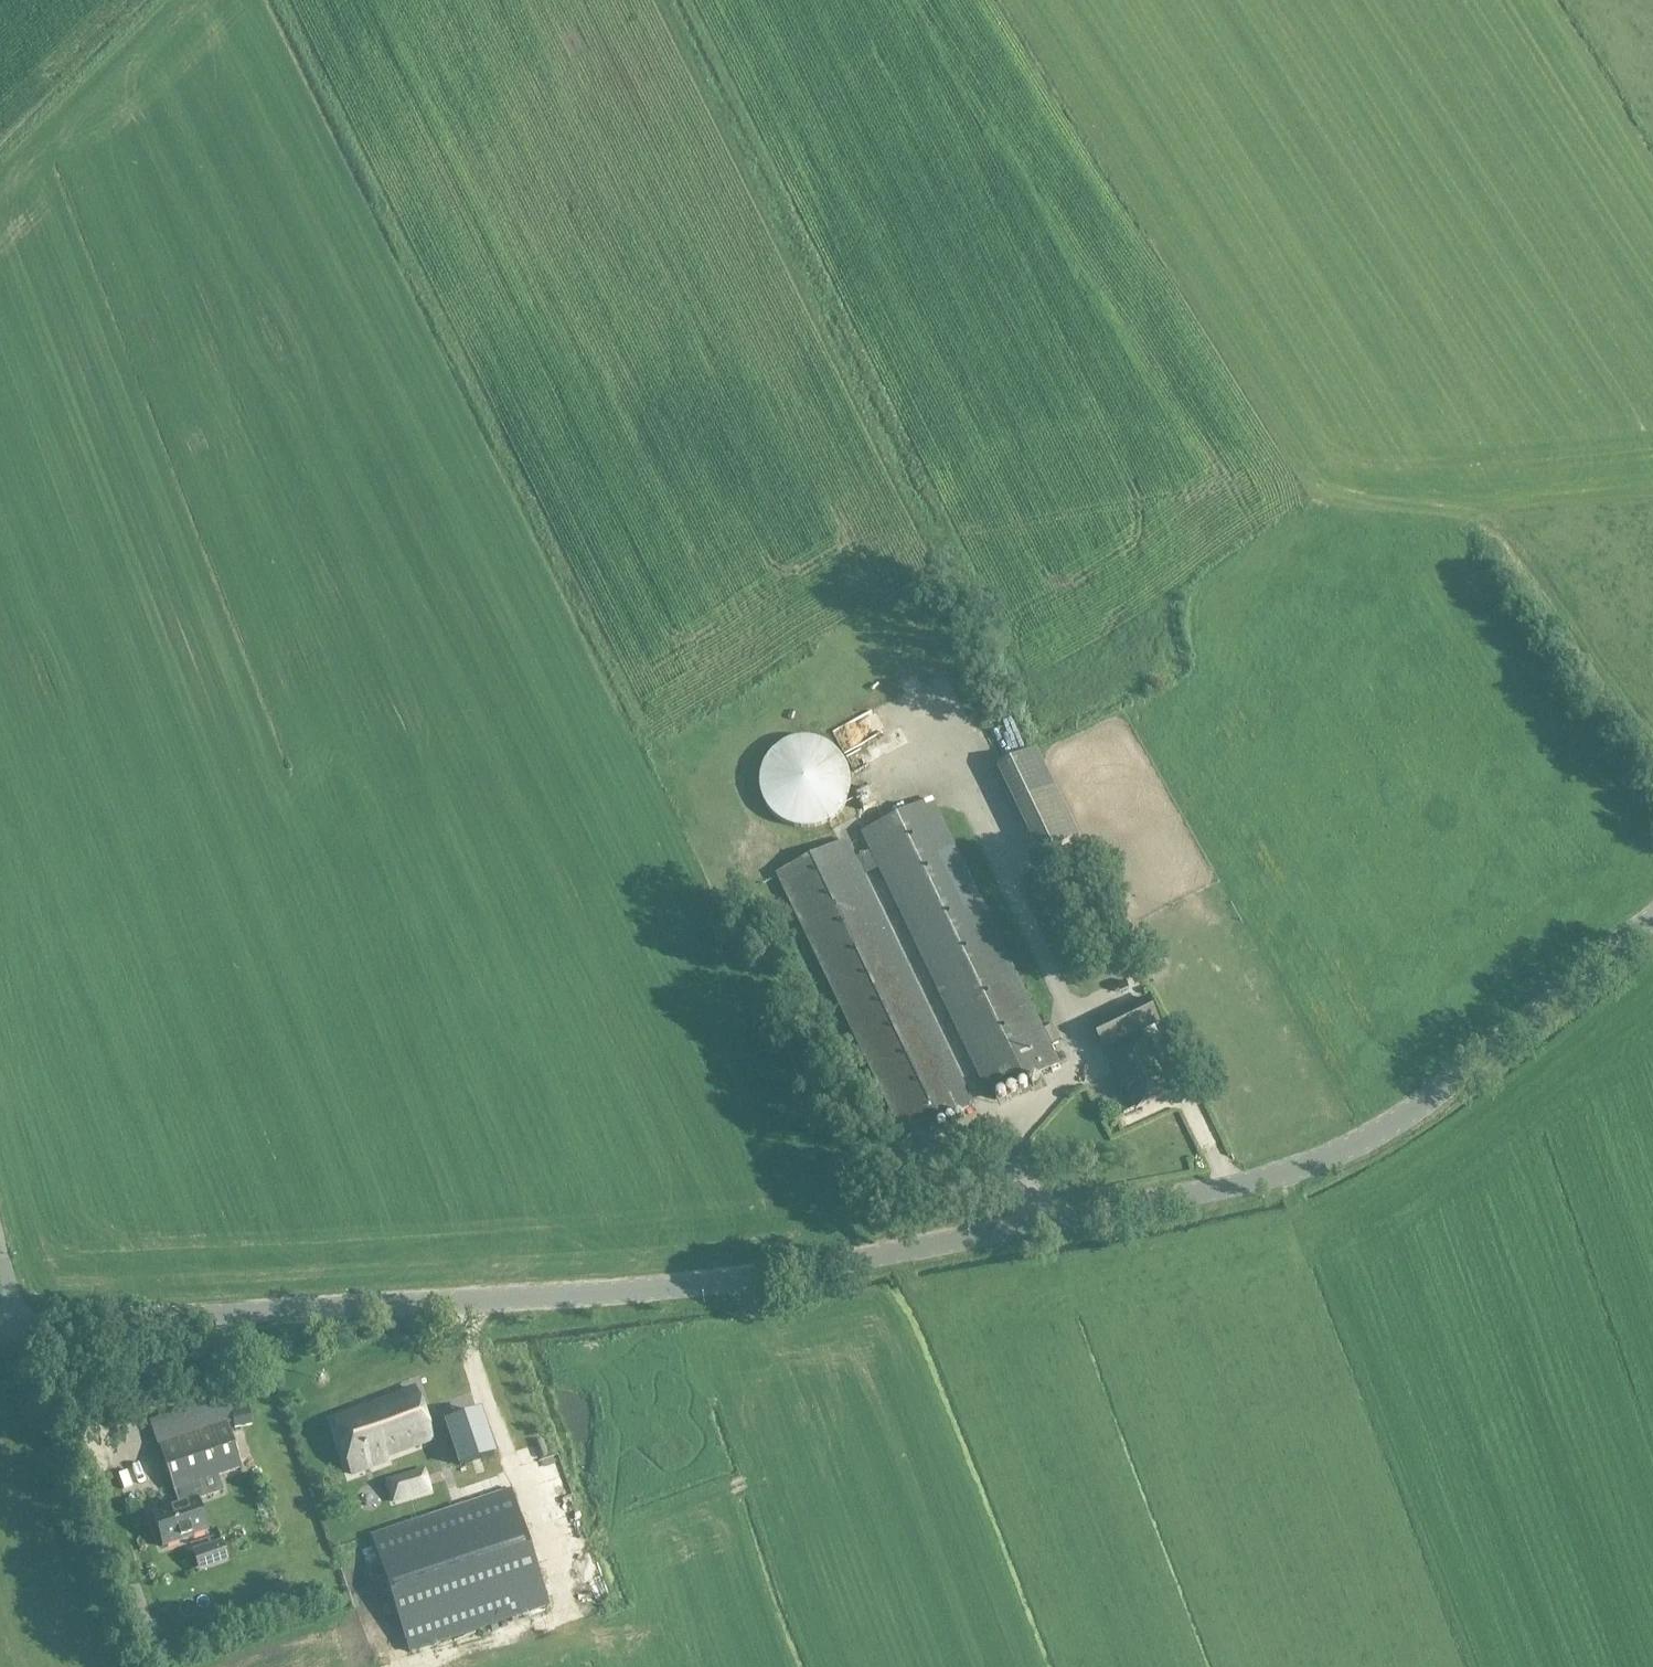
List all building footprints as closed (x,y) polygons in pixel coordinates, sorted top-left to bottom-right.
[(867,744),(899,732),(893,716),(861,728),(867,744)] [(1015,805),(1039,856),(1079,837),(1055,786),(1015,805)] [(806,789),(778,789),(778,800),(806,800),(806,789)] [(862,834),(990,1099),(1061,1065),(934,800),(862,834)] [(777,875),(904,1141),(976,1106),(848,841),(777,875)] [(1142,1033),(1160,1024),(1148,999),(1104,1021),(1116,1045),(1121,1043),(1127,1056),(1115,1062),(1138,1110),(1174,1093),(1161,1065),(1162,1065),(1152,1044),(1148,1046),(1142,1033)] [(495,1455),(469,1380),(434,1392),(459,1466),(495,1455)] [(412,1391),(331,1422),(351,1476),(386,1462),(384,1457),(431,1439),(412,1391)] [(221,1403),(151,1426),(174,1492),(179,1505),(152,1515),(163,1546),(207,1531),(196,1499),(191,1486),(243,1468),(228,1424),(233,1423),(235,1428),(252,1424),(247,1402),(246,1402),(244,1396),(221,1403)] [(424,1468),(384,1480),(385,1483),(391,1501),(392,1504),(431,1492),(424,1468)] [(549,1607),(511,1489),(370,1535),(409,1653),(549,1607)] [(199,1573),(229,1563),(222,1541),(191,1551),(199,1573)]
